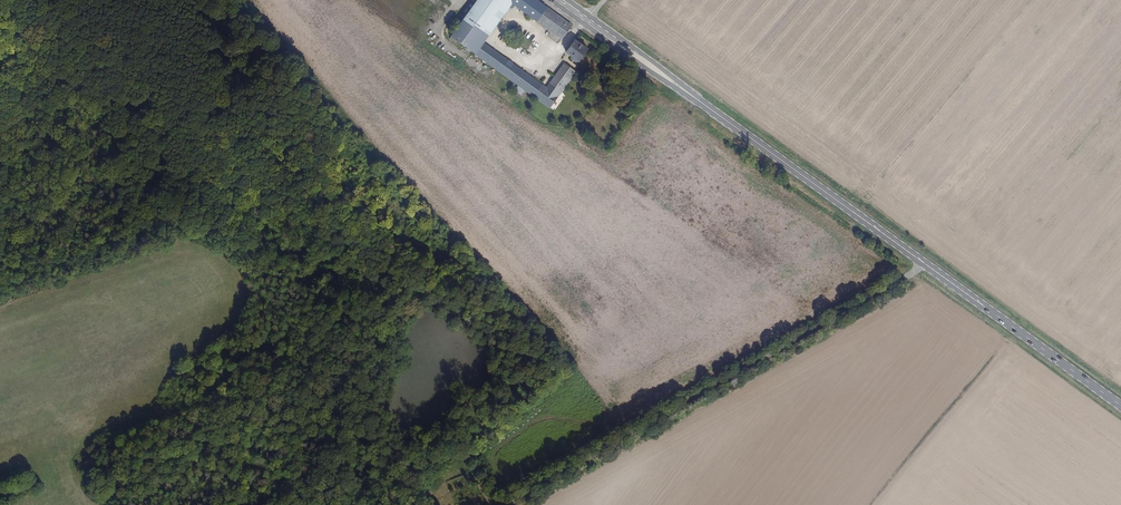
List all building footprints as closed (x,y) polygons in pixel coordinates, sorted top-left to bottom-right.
[(484,41),(511,4),(513,0),(475,0),(459,22),(456,27),(449,35),(474,53),(484,41)] [(537,0),(513,0),(511,4),(537,23),(548,8),(537,0)] [(572,25),(548,8),(537,23),(561,40),(572,25)] [(577,61),(586,48),(574,40),(566,52),(577,61)] [(493,59),(499,51),(484,41),(474,53),(485,61),(489,56),(493,59)] [(500,72),(510,60),(499,51),(493,59),(489,56),(485,61),(500,72)] [(540,81),(510,60),(500,72),(533,97),(541,86),(538,84),(540,81)] [(565,84),(575,71),(564,62),(554,76),(565,84)] [(548,108),(565,84),(554,76),(547,86),(540,81),(538,84),(541,86),(533,97),(548,108)] [(477,474),(473,477),(477,485),(475,486),(486,504),(496,504),(477,474)]
